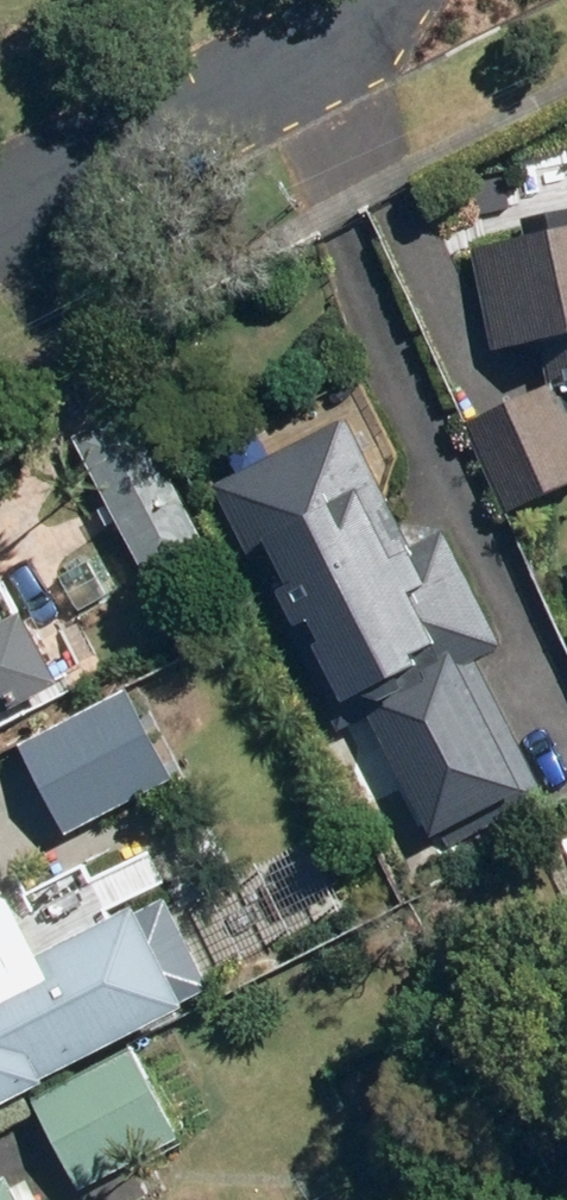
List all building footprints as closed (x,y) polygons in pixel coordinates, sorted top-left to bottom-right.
[(527,252),(566,385),(566,240),(527,252)] [(548,396),(476,435),(515,506),(566,477),(566,431),(548,396)] [(140,406),(83,436),(155,572),(211,543),(140,406)] [(246,475),(437,830),(558,766),(368,410),(246,475)] [(77,682),(42,614),(0,635),(0,720),(77,682)] [(76,827),(192,776),(152,687),(36,739),(76,827)] [(207,1000),(160,904),(7,979),(0,964),(0,1101),(207,1000)] [(155,1063),(57,1116),(91,1178),(189,1125),(155,1063)] [(65,1173),(11,1199),(79,1199),(65,1173)]
